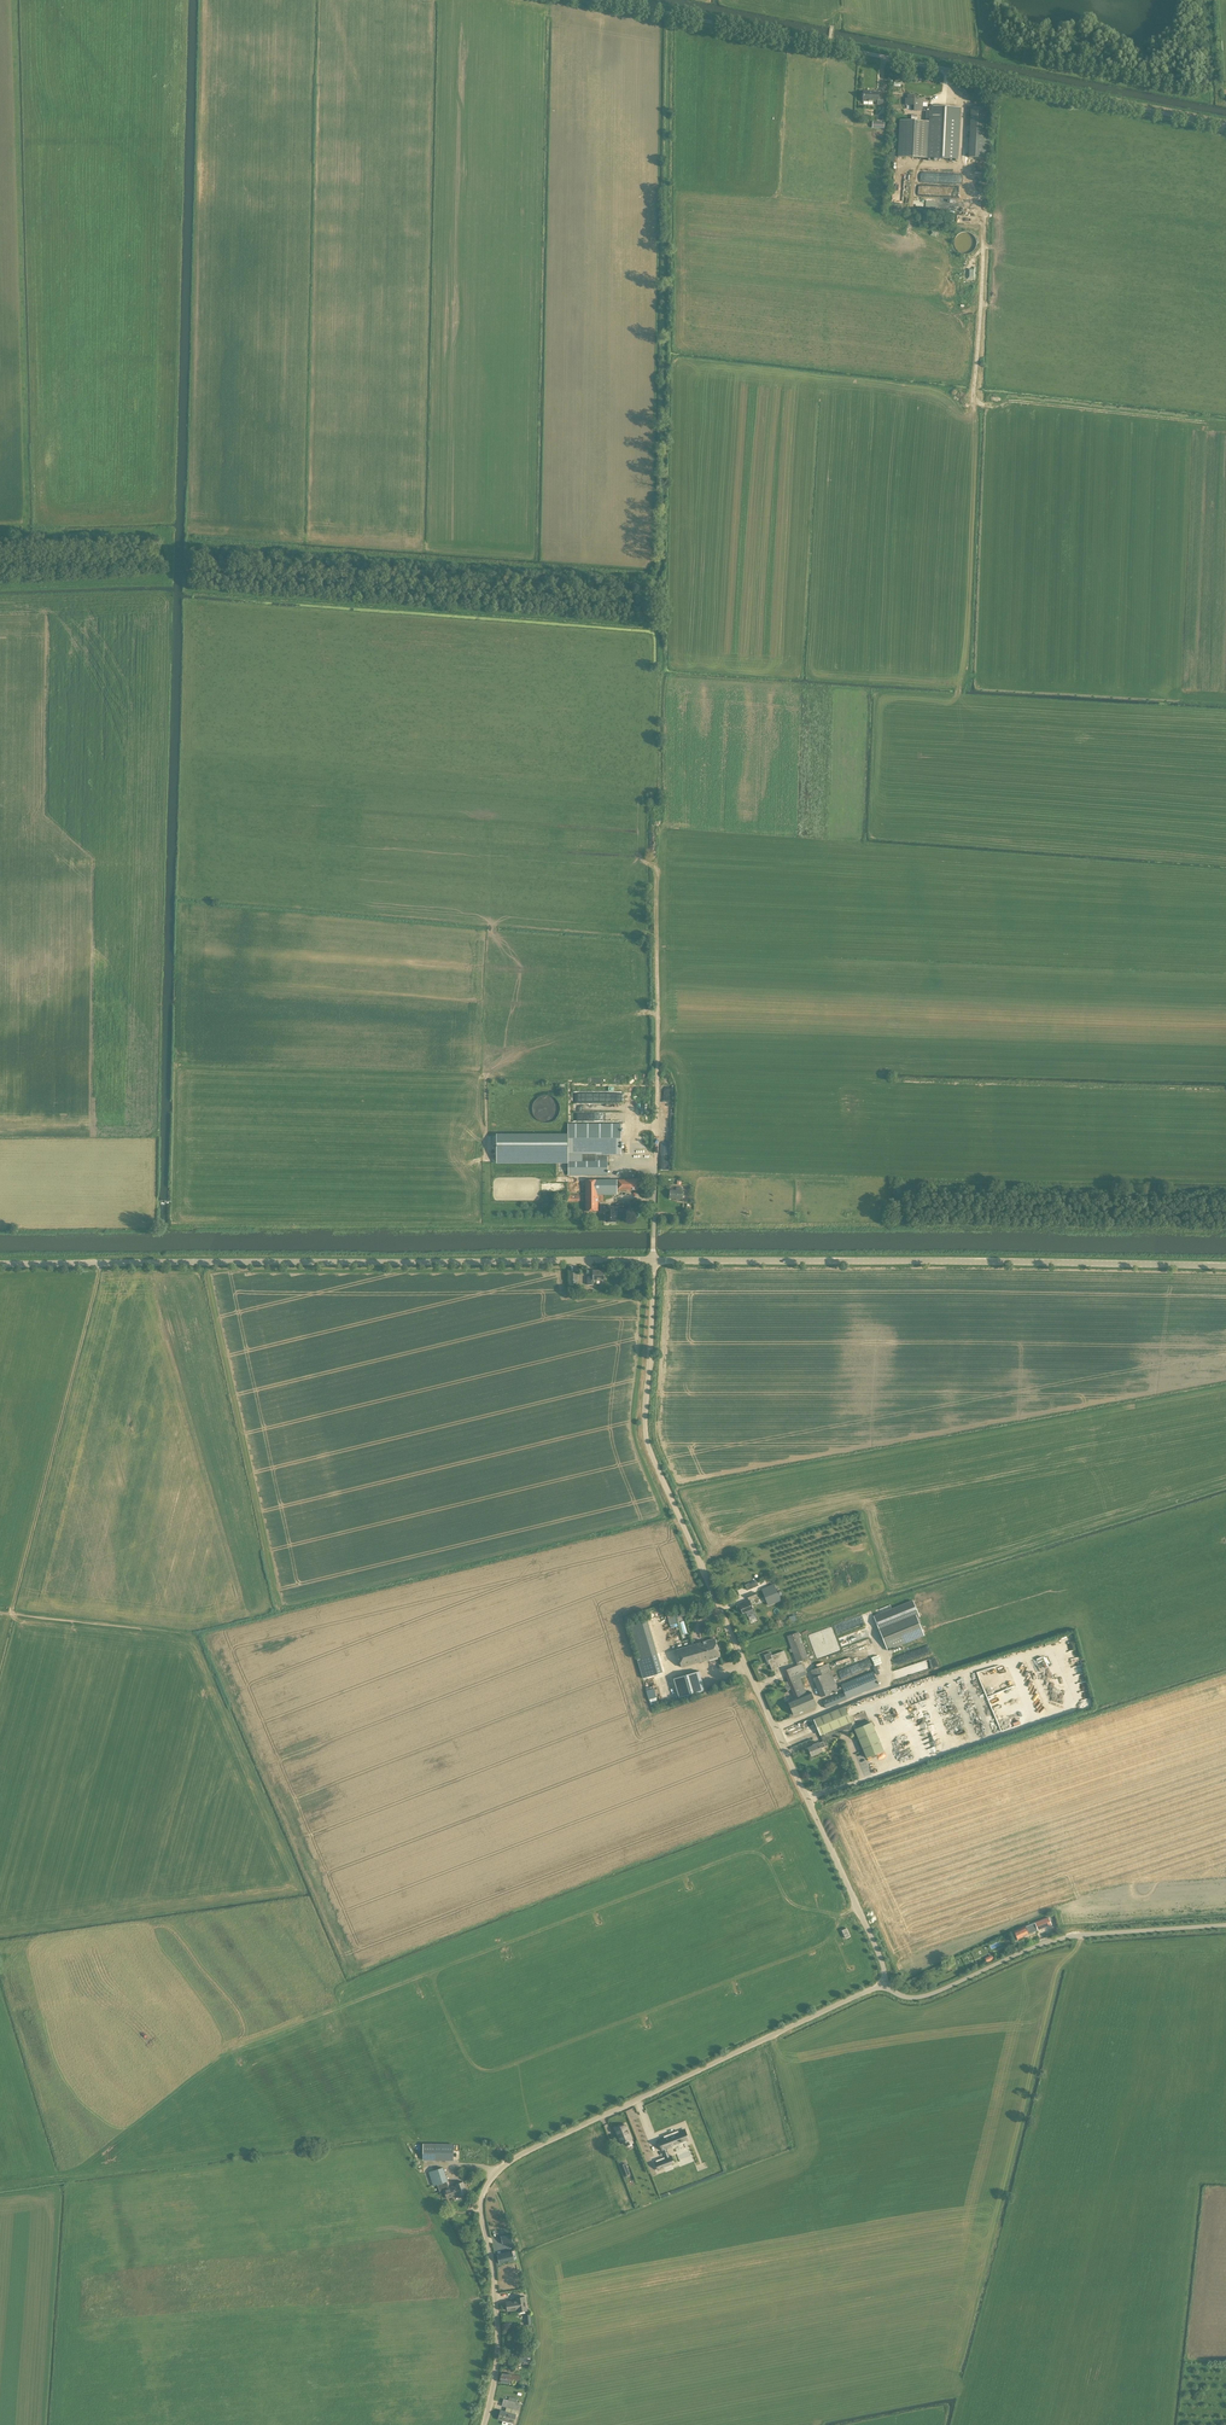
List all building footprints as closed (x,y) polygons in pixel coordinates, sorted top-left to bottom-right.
[(879,92),(864,91),(863,101),(878,101),(878,104),(883,104),(883,97),(878,96),(879,92)] [(930,107),(922,107),(923,99),(914,99),(914,95),(908,94),(908,98),(906,98),(905,105),(913,105),(913,110),(926,111),(925,121),(900,120),(898,157),(958,159),(960,107),(930,106),(930,107)] [(975,101),(974,108),(970,107),(968,157),(988,158),(990,109),(984,108),(984,101),(975,101)] [(904,195),(904,180),(894,180),(893,194),(904,195)] [(950,247),(953,253),(958,257),(965,258),(971,256),(976,251),(977,245),(976,238),(972,233),(966,231),(960,231),(954,234),(951,240),(950,247)] [(660,1116),(671,1116),(671,1088),(661,1088),(660,1116)] [(553,1120),(559,1101),(548,1097),(546,1104),(543,1103),(542,1104),(536,1102),(533,1113),(553,1120)] [(638,1105),(637,1123),(648,1123),(648,1112),(643,1112),(643,1109),(643,1105),(638,1105)] [(607,1154),(621,1154),(621,1124),(568,1124),(568,1135),(497,1135),(497,1161),(497,1162),(568,1162),(568,1175),(607,1175),(607,1154)] [(585,1180),(586,1211),(598,1211),(598,1201),(603,1201),(603,1195),(617,1194),(617,1190),(639,1190),(639,1186),(641,1186),(641,1183),(639,1183),(639,1179),(617,1179),(617,1180),(597,1180),(585,1180)] [(670,1190),(669,1198),(682,1199),(683,1191),(682,1191),(682,1188),(676,1187),(676,1190),(670,1190)] [(623,1209),(623,1204),(616,1204),(616,1206),(615,1207),(604,1207),(604,1213),(606,1213),(606,1222),(610,1222),(611,1223),(614,1223),(615,1222),(615,1217),(617,1217),(617,1209),(623,1209)] [(595,1282),(595,1279),(605,1279),(604,1271),(593,1271),(593,1277),(587,1277),(587,1284),(593,1284),(593,1282),(595,1282)] [(774,1584),(762,1589),(768,1605),(780,1600),(774,1584)] [(746,1596),(748,1601),(745,1602),(745,1603),(739,1605),(743,1613),(753,1609),(751,1605),(755,1604),(753,1601),(758,1599),(755,1592),(746,1596)] [(874,1617),(887,1650),(924,1635),(916,1617),(919,1616),(913,1601),(874,1617)] [(640,1659),(657,1654),(647,1619),(630,1624),(640,1659)] [(799,1661),(808,1658),(798,1632),(787,1636),(791,1648),(789,1649),(790,1652),(793,1651),(797,1665),(800,1664),(799,1661)] [(677,1649),(682,1667),(719,1656),(714,1638),(677,1649)] [(787,1661),(784,1651),(772,1656),(771,1653),(764,1655),(768,1664),(770,1664),(772,1670),(777,1669),(775,1665),(787,1661)] [(935,1656),(926,1660),(930,1669),(939,1666),(935,1656)] [(644,1678),(652,1676),(648,1663),(641,1666),(644,1678)] [(807,1675),(802,1663),(800,1664),(797,1665),(784,1671),(788,1681),(783,1683),(786,1690),(791,1689),(795,1698),(788,1701),(794,1715),(816,1705),(811,1692),(806,1694),(800,1678),(807,1675)] [(810,1670),(821,1697),(838,1690),(828,1663),(810,1670)] [(699,1671),(673,1678),(679,1698),(705,1691),(699,1671)] [(862,1693),(856,1678),(841,1685),(844,1692),(823,1701),(825,1708),(862,1693)] [(647,1681),(648,1690),(655,1688),(653,1680),(647,1681)] [(811,1756),(822,1751),(828,1748),(825,1741),(853,1729),(845,1706),(813,1720),(823,1741),(819,1743),(818,1742),(812,1745),(813,1745),(808,1748),(811,1756)] [(871,1722),(854,1730),(866,1757),(883,1750),(871,1722)] [(937,1750),(930,1734),(922,1738),(930,1753),(937,1750)] [(1017,1939),(1028,1934),(1038,1930),(1050,1925),(1047,1917),(1035,1922),(1025,1926),(1014,1932),(1017,1939)] [(987,1962),(994,1958),(991,1954),(984,1958),(987,1962)] [(630,2118),(635,2132),(643,2129),(638,2115),(630,2118)] [(615,2128),(621,2143),(625,2141),(626,2142),(627,2141),(631,2139),(625,2124),(615,2128)] [(667,2157),(656,2162),(658,2169),(673,2163),(670,2157),(671,2157),(671,2156),(669,2157),(666,2148),(672,2146),(686,2141),(688,2140),(688,2139),(687,2139),(684,2130),(684,2129),(659,2139),(663,2149),(664,2149),(667,2157)] [(424,2143),(424,2160),(483,2161),(484,2144),(424,2143)] [(626,2163),(620,2165),(623,2172),(628,2170),(626,2163)] [(456,2185),(449,2187),(447,2181),(448,2181),(443,2167),(428,2172),(433,2186),(437,2184),(440,2192),(444,2191),(446,2198),(459,2194),(459,2196),(467,2193),(463,2181),(455,2184),(456,2185)] [(511,2233),(501,2236),(503,2243),(503,2244),(513,2241),(512,2241),(511,2236),(511,2234),(511,2233)] [(498,2254),(497,2254),(498,2254),(500,2263),(499,2263),(515,2260),(514,2259),(513,2260),(511,2251),(512,2251),(512,2250),(501,2253),(498,2253),(498,2254)] [(527,2310),(524,2297),(516,2298),(516,2300),(506,2302),(507,2311),(518,2309),(518,2312),(527,2310)] [(520,2352),(519,2362),(530,2363),(531,2354),(520,2352)] [(511,2383),(511,2381),(520,2382),(520,2376),(512,2375),(512,2374),(501,2373),(500,2382),(511,2383)] [(502,2407),(502,2410),(500,2410),(498,2419),(503,2421),(502,2424),(506,2424),(513,2424),(516,2414),(515,2414),(516,2410),(519,2411),(521,2403),(503,2399),(501,2406),(507,2407),(506,2408),(502,2407)]
